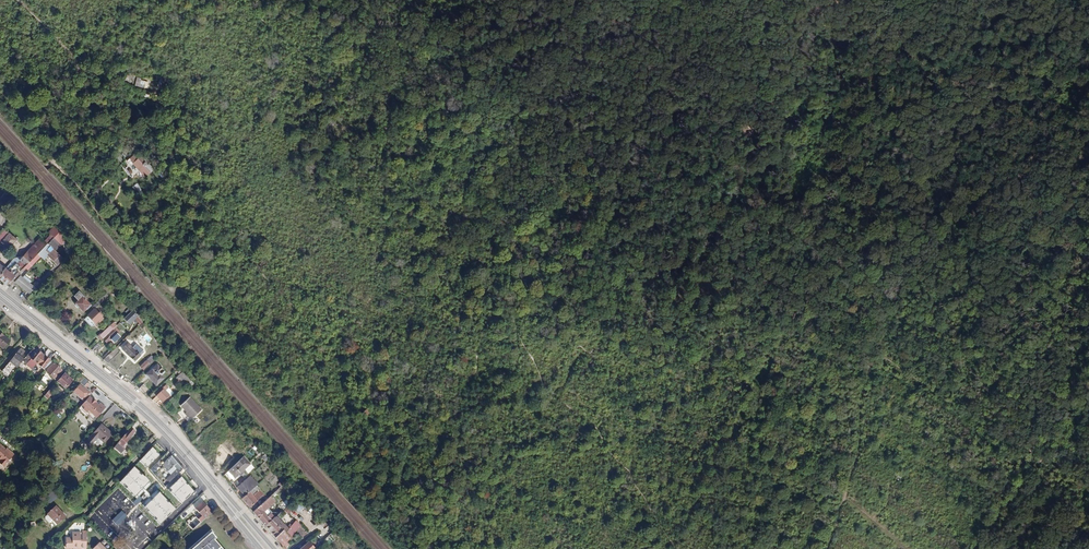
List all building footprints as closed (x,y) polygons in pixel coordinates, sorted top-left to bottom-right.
[(34,58),(37,54),(28,49),(25,54),(32,58),(34,58)] [(136,86),(147,87),(148,79),(136,78),(136,86)] [(144,176),(152,169),(136,151),(129,158),(132,162),(131,163),(144,176)] [(11,186),(9,188),(6,193),(9,196),(14,189),(11,186)] [(54,238),(59,233),(54,228),(49,232),(51,235),(53,237),(54,237),(54,238)] [(0,242),(8,249),(16,239),(8,233),(0,242)] [(53,237),(51,235),(45,241),(47,243),(53,237)] [(30,248),(22,256),(28,262),(37,254),(47,243),(45,241),(41,237),(30,248)] [(58,246),(55,243),(57,241),(54,238),(54,237),(53,237),(47,243),(37,254),(40,256),(43,259),(47,255),(57,264),(63,258),(54,250),(58,246)] [(31,265),(40,256),(37,254),(28,262),(31,265)] [(6,284),(18,272),(20,270),(17,266),(18,265),(16,263),(19,260),(22,256),(13,258),(5,268),(0,274),(0,279),(6,284)] [(18,266),(22,269),(23,270),(25,268),(27,270),(31,265),(28,262),(22,256),(19,260),(21,262),(19,264),(20,265),(18,266)] [(164,270),(168,266),(167,265),(168,265),(163,259),(157,264),(162,270),(163,269),(164,270)] [(20,274),(18,272),(6,284),(9,286),(13,282),(19,275),(20,274)] [(91,276),(107,292),(103,296),(105,298),(113,290),(95,272),(91,276)] [(19,275),(13,282),(30,295),(35,288),(22,278),(19,275)] [(75,298),(78,300),(75,303),(75,304),(75,306),(76,307),(77,308),(79,307),(83,312),(86,309),(86,310),(90,306),(82,297),(83,296),(79,292),(74,297),(75,298)] [(114,296),(122,304),(125,301),(117,293),(114,296)] [(99,304),(105,298),(103,296),(96,302),(99,304)] [(42,310),(48,316),(54,308),(48,303),(42,310)] [(95,324),(98,321),(102,317),(94,309),(87,316),(95,324)] [(127,318),(128,319),(127,321),(129,323),(136,316),(132,311),(127,315),(129,317),(127,318)] [(92,326),(95,324),(87,316),(84,318),(92,326)] [(116,325),(113,322),(110,326),(98,337),(101,340),(102,339),(106,335),(112,329),(115,326),(116,325)] [(115,326),(112,329),(113,330),(107,336),(106,335),(102,339),(106,344),(110,340),(109,338),(116,333),(117,334),(120,332),(115,326)] [(9,341),(0,333),(0,346),(3,349),(9,341)] [(38,341),(37,342),(25,357),(29,360),(25,365),(30,370),(36,363),(42,355),(37,351),(42,344),(38,341)] [(122,349),(134,361),(144,352),(136,344),(132,348),(127,343),(122,349)] [(95,353),(101,348),(97,344),(91,350),(95,353)] [(14,371),(23,360),(15,353),(9,362),(12,364),(10,367),(14,371)] [(44,365),(47,368),(57,356),(53,353),(48,360),(42,355),(36,363),(42,368),(44,365)] [(150,364),(155,359),(151,355),(139,366),(143,370),(149,364),(150,364)] [(46,371),(53,378),(61,370),(53,363),(46,371)] [(39,375),(43,371),(38,365),(34,369),(39,375)] [(156,383),(163,377),(159,373),(157,375),(151,369),(145,375),(151,381),(152,380),(156,383)] [(71,381),(67,378),(68,376),(64,373),(57,381),(65,388),(71,381)] [(178,378),(183,383),(189,378),(184,373),(178,378)] [(47,374),(38,385),(44,389),(53,379),(47,374)] [(76,381),(79,384),(85,378),(81,375),(76,381)] [(90,392),(85,388),(89,382),(85,378),(79,384),(72,392),(83,401),(90,392)] [(170,396),(173,393),(166,384),(162,388),(163,389),(152,400),(156,403),(162,397),(164,399),(169,394),(170,396)] [(47,399),(54,392),(50,388),(44,396),(47,399)] [(81,404),(84,407),(83,409),(86,413),(88,411),(96,418),(105,407),(100,403),(98,405),(89,396),(83,402),(81,404)] [(180,406),(183,409),(191,418),(201,410),(189,397),(180,406)] [(187,422),(191,418),(183,409),(179,413),(187,422)] [(86,414),(93,420),(96,418),(88,411),(86,413),(86,414)] [(110,435),(104,430),(106,428),(101,424),(85,442),(89,446),(97,437),(103,442),(110,435)] [(129,437),(134,431),(130,428),(112,448),(119,454),(124,448),(122,446),(129,437)] [(95,452),(103,442),(97,437),(89,446),(95,452)] [(200,450),(210,461),(216,456),(212,452),(214,450),(205,441),(201,444),(204,447),(200,450)] [(10,453),(9,454),(6,451),(0,445),(0,460),(2,462),(0,464),(0,465),(4,469),(15,457),(10,453)] [(158,453),(154,450),(146,458),(154,465),(166,453),(161,449),(158,453)] [(167,459),(161,464),(170,474),(166,478),(169,482),(173,477),(182,468),(171,455),(167,459)] [(223,475),(230,484),(244,471),(243,470),(250,464),(242,456),(223,475)] [(136,466),(121,482),(138,497),(152,481),(136,466)] [(187,473),(182,468),(173,477),(176,480),(178,482),(187,473)] [(168,488),(176,480),(173,477),(169,482),(165,485),(168,488)] [(244,479),(236,487),(238,489),(244,496),(253,487),(256,485),(258,483),(253,478),(248,483),(244,479)] [(188,486),(197,497),(202,493),(203,492),(194,481),(188,486)] [(257,500),(261,496),(257,492),(253,495),(252,494),(256,490),(253,487),(244,496),(241,498),(241,499),(249,508),(257,500)] [(53,491),(48,495),(53,501),(58,497),(53,491)] [(145,508),(161,524),(177,508),(161,492),(145,508)] [(261,504),(268,497),(264,494),(261,496),(257,500),(261,504)] [(264,526),(274,517),(270,513),(267,515),(264,511),(275,501),(270,496),(268,497),(261,504),(252,512),(264,526)] [(200,523),(211,512),(201,502),(194,509),(201,516),(197,520),(200,523)] [(298,512),(303,508),(299,504),(294,507),(298,512)] [(46,514),(56,525),(65,516),(55,505),(46,514)] [(287,514),(292,510),(289,505),(283,509),(287,514)] [(127,516),(122,511),(112,520),(118,526),(127,516)] [(286,542),(295,531),(299,526),(300,525),(295,520),(288,528),(275,516),(274,517),(264,526),(284,548),(286,548),(289,544),(286,542)] [(135,523),(146,536),(152,530),(141,517),(135,523)] [(210,526),(186,548),(189,548),(209,529),(211,531),(213,529),(210,526)] [(299,526),(295,531),(300,535),(305,531),(299,526)] [(218,545),(212,538),(213,537),(215,535),(211,531),(209,529),(189,548),(222,548),(218,545)] [(73,548),(82,548),(85,548),(85,534),(81,534),(81,540),(79,540),(79,532),(71,532),(70,537),(64,537),(65,547),(74,547),(73,548)] [(323,540),(328,545),(334,539),(330,534),(323,540)]
